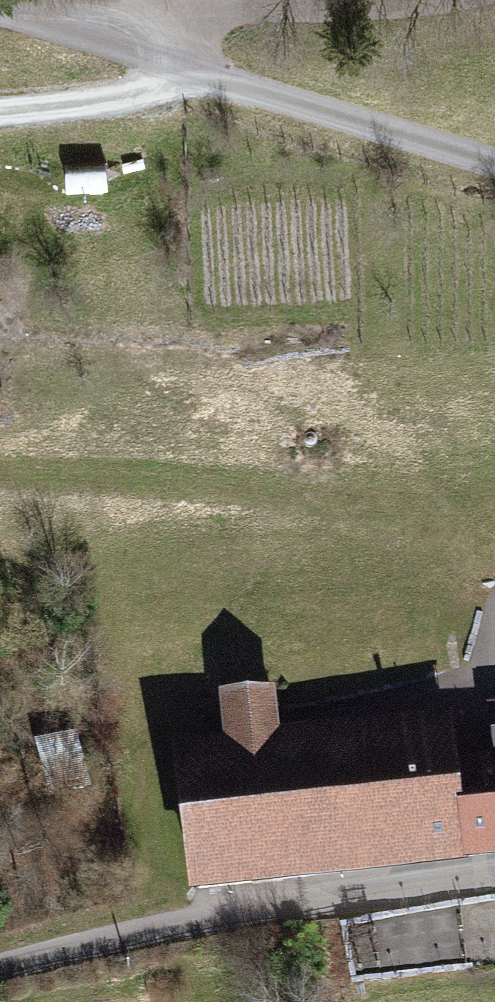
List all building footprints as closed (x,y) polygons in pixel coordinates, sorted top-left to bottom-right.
[(195,757),(214,898),(494,860),(494,710),(298,737),(292,691),(233,699),(240,751),(195,757)]
